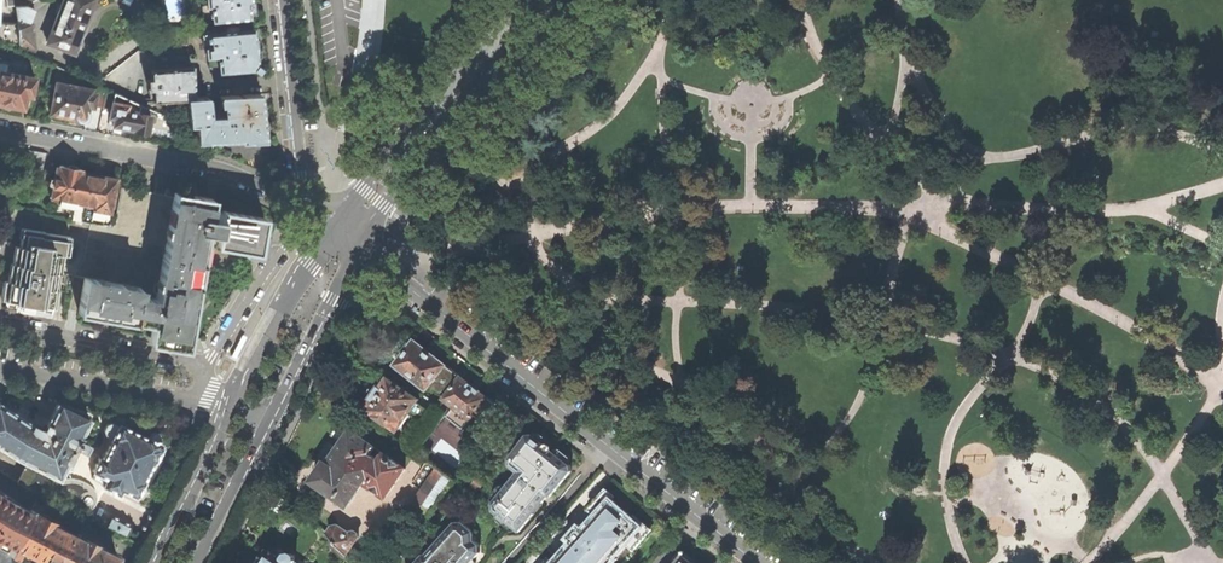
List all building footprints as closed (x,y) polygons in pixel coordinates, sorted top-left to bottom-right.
[(26,5),(33,8),(46,0),(35,0),(26,5)] [(74,53),(85,23),(94,0),(63,0),(46,42),(74,53)] [(250,4),(250,0),(206,0),(207,5),(207,6),(211,6),(212,21),(248,17),(248,14),(247,4),(250,4)] [(247,4),(248,14),(255,14),(255,12),(259,12),(258,3),(250,4),(247,4)] [(33,8),(26,5),(14,6),(16,17),(28,21),(33,8)] [(203,22),(212,21),(211,6),(207,6),(207,5),(202,6),(203,22)] [(28,21),(16,17),(16,23),(18,43),(26,45),(24,52),(35,57),(32,23),(28,21)] [(0,22),(0,41),(19,46),(18,43),(16,23),(0,22)] [(206,57),(208,57),(218,56),(219,73),(257,69),(255,53),(256,53),(255,51),(259,51),(259,46),(258,41),(254,41),(254,40),(253,29),(207,34),(208,48),(205,48),(206,57)] [(218,56),(208,57),(209,68),(219,74),(219,73),(218,56)] [(22,108),(25,95),(31,97),(34,77),(9,72),(10,65),(11,62),(0,60),(0,104),(2,107),(8,108),(11,106),(17,107),(22,108)] [(154,101),(185,99),(185,98),(193,98),(192,82),(192,67),(151,70),(152,80),(148,80),(148,89),(153,89),(154,101)] [(93,105),(102,106),(106,89),(96,85),(95,93),(91,92),(91,89),(55,82),(49,114),(70,118),(77,119),(79,120),(80,121),(82,121),(85,119),(86,118),(87,116),(87,113),(87,112),(88,106),(93,107),(93,105)] [(133,131),(147,134),(150,115),(138,113),(140,105),(106,89),(102,106),(111,108),(109,117),(114,118),(112,126),(127,129),(134,130),(133,131)] [(241,142),(264,140),(262,123),(266,123),(265,107),(261,108),(259,94),(219,96),(220,104),(223,104),(224,116),(216,116),(209,117),(207,96),(193,98),(185,98),(185,99),(188,125),(195,125),(196,142),(241,139),(241,142)] [(25,166),(41,169),(45,153),(28,150),(25,166)] [(50,198),(69,202),(76,168),(64,166),(59,165),(59,167),(56,167),(50,198)] [(80,172),(81,169),(76,168),(69,202),(75,203),(74,204),(75,204),(83,205),(82,212),(81,212),(80,219),(81,219),(80,221),(101,225),(104,212),(109,213),(112,200),(113,194),(116,178),(103,176),(80,172)] [(175,192),(164,257),(201,264),(204,241),(210,242),(217,243),(216,245),(258,252),(264,218),(223,211),(222,213),(210,211),(212,199),(175,192)] [(72,219),(80,221),(81,219),(80,219),(81,212),(82,212),(83,205),(75,204),(72,219)] [(4,280),(1,300),(28,304),(55,308),(58,289),(56,289),(59,273),(60,274),(63,255),(67,255),(70,237),(44,233),(44,232),(22,228),(19,246),(16,245),(13,263),(11,263),(8,281),(4,280)] [(164,257),(156,299),(152,323),(149,338),(186,344),(193,308),(201,264),(164,257)] [(84,278),(78,312),(87,314),(105,317),(135,322),(135,320),(152,323),(156,299),(139,296),(141,288),(84,278)] [(396,364),(428,389),(431,384),(447,397),(463,377),(437,356),(436,350),(432,347),(426,348),(410,335),(403,344),(408,349),(404,354),(396,364)] [(388,424),(392,427),(395,423),(401,427),(411,414),(426,424),(441,405),(424,393),(421,398),(387,376),(380,386),(378,384),(378,386),(376,385),(373,386),(371,387),(369,390),(369,392),(370,396),(370,397),(372,398),(365,408),(376,416),(376,417),(387,425),(388,424)] [(471,383),(463,377),(447,397),(446,399),(455,406),(447,416),(464,429),(475,415),(483,421),(496,403),(481,392),(482,391),(476,387),(471,383)] [(59,479),(68,461),(69,461),(76,447),(87,453),(90,447),(79,441),(81,438),(80,437),(89,421),(57,404),(43,430),(32,425),(32,426),(0,404),(0,447),(14,456),(27,463),(59,479)] [(101,487),(118,495),(121,490),(135,497),(135,495),(137,496),(143,483),(149,487),(156,474),(162,463),(155,459),(161,447),(160,447),(161,445),(159,444),(160,443),(158,442),(160,438),(159,434),(154,431),(150,433),(148,437),(146,436),(145,437),(119,424),(118,425),(112,422),(106,424),(103,430),(105,436),(111,439),(101,459),(98,458),(91,472),(94,473),(91,479),(102,484),(101,487)] [(342,501),(348,505),(365,480),(387,495),(405,468),(339,422),(330,435),(339,441),(335,446),(340,450),(330,465),(326,463),(318,476),(318,482),(323,485),(324,490),(328,493),(332,492),(338,496),(337,498),(342,501)] [(565,459),(533,434),(527,434),(509,459),(510,465),(518,471),(493,503),(493,510),(497,513),(498,516),(506,522),(507,521),(520,531),(546,499),(548,497),(550,498),(572,471),(572,465),(565,459)] [(434,449),(457,467),(465,457),(443,439),(434,449)] [(420,470),(432,478),(439,469),(427,460),(420,470)] [(60,480),(59,479),(27,463),(17,482),(89,519),(86,511),(90,510),(93,506),(95,503),(96,497),(96,492),(93,488),(89,485),(85,482),(81,481),(75,479),(71,479),(66,479),(60,480)] [(432,478),(424,490),(440,502),(455,480),(439,469),(432,478)] [(588,512),(594,517),(613,496),(615,498),(618,495),(610,488),(588,512)] [(429,518),(440,502),(424,490),(412,507),(429,518)] [(0,495),(0,538),(13,544),(30,511),(8,501),(1,496),(0,495)] [(613,496),(594,517),(586,526),(589,529),(577,542),(558,562),(613,562),(647,525),(645,524),(630,510),(615,498),(613,496)] [(30,511),(13,544),(9,552),(14,555),(30,562),(32,558),(38,561),(40,557),(49,561),(51,561),(52,561),(53,560),(61,562),(112,562),(116,554),(100,546),(101,544),(77,532),(76,534),(56,524),(57,521),(42,514),(45,508),(35,503),(30,511)] [(102,521),(101,525),(125,537),(131,526),(109,515),(105,522),(102,521)] [(645,524),(647,525),(613,562),(628,562),(658,529),(648,520),(645,524)] [(431,556),(438,562),(471,562),(480,553),(480,545),(475,541),(475,532),(464,522),(455,522),(436,543),(436,550),(431,556)] [(570,536),(577,542),(589,529),(586,526),(582,522),(570,536)] [(329,533),(330,535),(347,554),(359,536),(358,533),(356,531),(355,531),(353,532),(351,534),(339,525),(334,526),(329,533)] [(344,558),(351,558),(347,554),(330,535),(331,544),(344,558)] [(14,555),(9,552),(0,548),(0,562),(14,562),(17,557),(14,555)] [(296,561),(296,560),(295,555),(291,552),(286,554),(283,559),(268,549),(258,562),(299,562),(296,561)] [(680,550),(673,559),(676,562),(675,562),(696,562),(680,550)] [(431,556),(427,553),(423,554),(415,562),(438,562),(431,556)]
